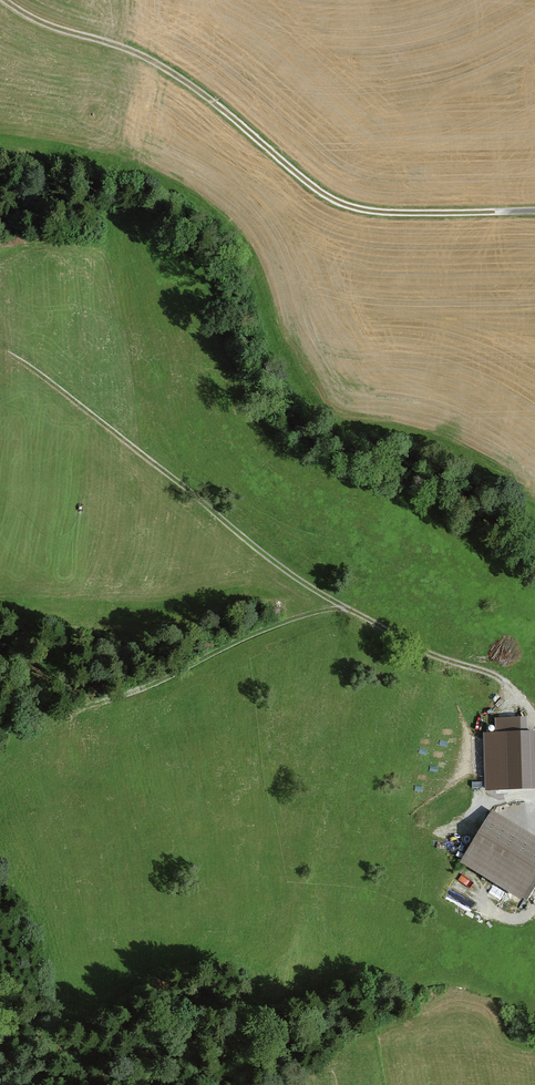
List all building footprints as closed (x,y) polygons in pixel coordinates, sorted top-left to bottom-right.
[(504,735),(506,792),(534,791),(534,734),(504,735)] [(534,885),(534,847),(487,818),(459,864),(524,903),(534,885)]
